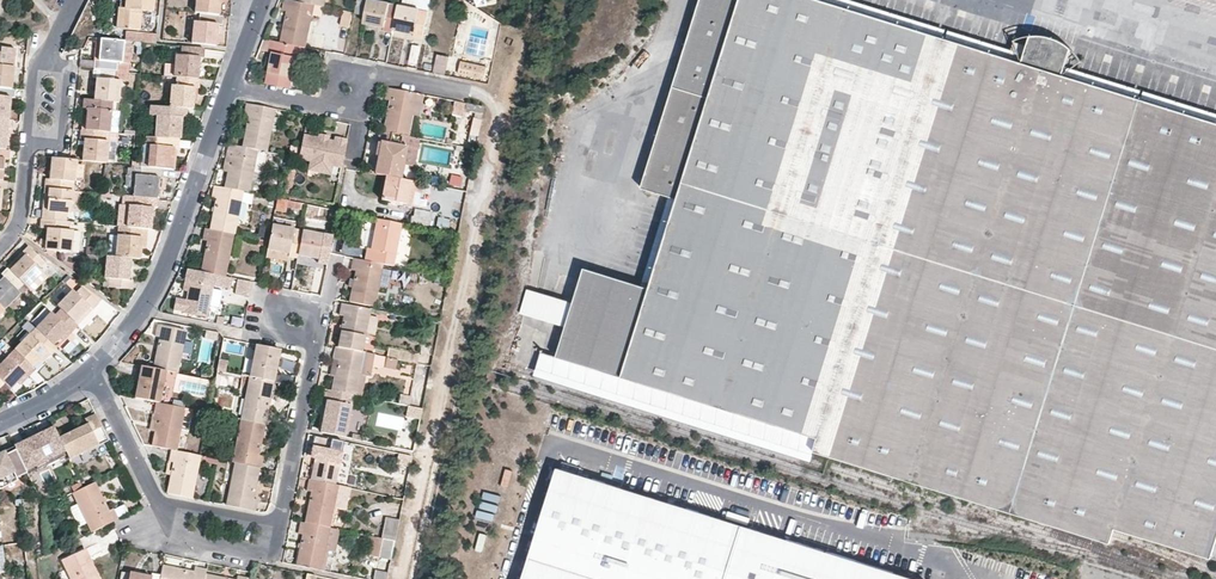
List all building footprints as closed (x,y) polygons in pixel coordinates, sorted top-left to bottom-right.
[(139,31),(141,12),(152,12),(152,0),(112,0),(112,4),(110,28),(139,31)] [(195,13),(200,14),(219,16),(221,0),(196,0),(195,13)] [(288,12),(282,42),(298,46),(306,47),(310,26),(314,5),(300,2),(291,0),(286,0),(283,11),(288,12)] [(389,8),(389,4),(372,0),(368,0),(365,15),(364,23),(378,26),(385,27),(384,31),(393,32),(394,29),(397,10),(389,8)] [(818,436),(812,454),(1108,544),(1112,529),(1209,558),(1215,535),(1215,114),(1065,66),(1070,51),(1053,40),(1044,38),(1028,37),(1026,46),(1012,43),(1010,50),(847,0),(698,0),(640,188),(669,197),(641,287),(581,269),(571,303),(564,327),(555,357),(818,436)] [(324,7),(314,5),(310,26),(320,28),(324,7)] [(397,10),(394,29),(407,32),(415,33),(414,36),(422,38),(427,17),(419,15),(419,10),(398,5),(397,10)] [(192,43),(216,46),(218,24),(222,25),(223,16),(219,16),(200,14),(199,22),(194,22),(192,43)] [(156,45),(156,38),(121,34),(120,41),(124,42),(143,43),(156,45)] [(269,52),(271,41),(264,39),(260,50),(269,52)] [(124,42),(100,40),(99,60),(94,60),(93,69),(125,71),(126,62),(122,62),(124,42)] [(294,67),(298,46),(282,42),(271,41),(269,52),(273,53),(267,83),(290,88),(294,67)] [(306,47),(298,46),(294,67),(301,68),(306,47)] [(181,47),(180,55),(176,54),(173,77),(176,77),(198,79),(200,57),(203,58),(204,49),(181,47)] [(14,59),(15,49),(0,48),(1,49),(1,53),(0,53),(0,57),(14,59)] [(433,71),(445,73),(448,55),(435,53),(433,71)] [(11,89),(13,75),(14,59),(0,57),(0,88),(11,89)] [(460,62),(458,73),(484,78),(486,68),(460,62)] [(93,78),(96,78),(95,93),(94,101),(107,102),(118,103),(121,81),(126,81),(127,72),(125,71),(93,69),(93,78)] [(176,77),(175,86),(171,85),(169,99),(169,107),(186,109),(193,110),(195,88),(199,88),(200,79),(198,79),(176,77)] [(171,85),(164,85),(162,99),(169,99),(171,85)] [(8,120),(10,101),(10,97),(14,98),(15,89),(11,89),(0,88),(0,119),(8,120)] [(386,100),(390,101),(389,106),(384,131),(408,135),(412,115),(416,93),(388,88),(386,100)] [(412,115),(420,116),(424,95),(416,93),(412,115)] [(83,108),(88,108),(85,131),(109,133),(111,110),(107,110),(107,102),(94,101),(84,99),(83,108)] [(451,116),(462,118),(464,111),(469,112),(471,104),(454,101),(451,116)] [(245,115),(250,117),(243,147),(257,150),(266,152),(275,109),(247,103),(245,115)] [(471,104),(469,112),(482,115),(484,107),(471,104)] [(179,140),(182,118),(185,118),(186,109),(169,107),(150,106),(150,115),(157,115),(156,126),(155,137),(179,140)] [(149,125),(156,126),(157,115),(150,115),(149,125)] [(472,117),(470,135),(478,135),(479,118),(472,117)] [(5,150),(6,134),(7,128),(11,129),(12,120),(8,120),(0,119),(0,149),(5,150)] [(107,164),(107,162),(108,142),(116,143),(117,134),(109,133),(85,131),(81,130),(80,139),(84,139),(83,153),(82,161),(105,164),(107,164)] [(377,143),(382,143),(381,149),(376,174),(386,176),(399,179),(408,135),(384,131),(379,130),(377,143)] [(335,137),(334,142),(331,141),(327,140),(319,138),(303,135),(298,159),(311,161),(319,163),(332,165),(341,167),(347,139),(335,137)] [(146,146),(150,146),(147,167),(163,169),(172,170),(174,148),(177,148),(179,140),(155,137),(147,137),(146,146)] [(107,162),(115,163),(116,143),(108,142),(107,162)] [(227,156),(232,157),(228,172),(226,187),(242,191),(248,192),(251,182),(256,152),(257,150),(243,147),(229,145),(227,156)] [(290,154),(298,156),(299,147),(292,146),(290,154)] [(2,180),(4,163),(4,159),(8,159),(9,150),(5,150),(0,149),(0,180),(2,180)] [(251,182),(261,184),(267,154),(256,152),(251,182)] [(232,157),(227,156),(224,171),(228,172),(232,157)] [(70,160),(52,158),(51,179),(45,179),(45,189),(49,189),(73,191),(75,178),(76,164),(76,161),(70,160)] [(319,163),(311,161),(309,170),(330,174),(331,171),(332,165),(319,163)] [(75,178),(83,178),(84,165),(76,164),(75,178)] [(297,165),(292,164),(286,193),(291,194),(297,165)] [(157,199),(158,190),(159,178),(163,178),(163,169),(147,167),(140,167),(140,169),(128,168),(126,187),(134,187),(133,193),(133,197),(157,199)] [(451,174),(448,185),(460,187),(462,176),(451,174)] [(421,193),(423,184),(399,179),(386,176),(382,198),(394,201),(407,204),(410,191),(415,192),(421,193)] [(101,194),(109,195),(110,185),(102,184),(101,194)] [(210,229),(234,234),(242,191),(226,187),(214,185),(212,198),(216,199),(210,229)] [(73,191),(49,189),(48,205),(47,211),(43,210),(42,219),(66,221),(67,212),(71,212),(73,191)] [(71,212),(81,213),(82,192),(73,191),(71,212)] [(415,192),(410,191),(407,204),(412,205),(415,192)] [(147,230),(150,230),(153,208),(156,208),(157,199),(133,197),(126,196),(122,196),(122,205),(129,206),(127,227),(147,230)] [(302,203),(290,201),(278,198),(274,218),(281,219),(283,211),(287,211),(288,207),(301,209),(302,203)] [(119,227),(127,227),(129,206),(122,205),(120,205),(117,226),(119,227)] [(411,220),(430,224),(432,212),(413,208),(411,220)] [(377,219),(366,216),(361,246),(367,247),(371,248),(377,219)] [(42,219),(41,228),(48,229),(47,241),(46,246),(46,250),(70,253),(72,231),(69,231),(69,222),(66,221),(42,219)] [(396,254),(402,223),(377,219),(371,248),(367,247),(364,260),(379,263),(383,264),(393,266),(396,254)] [(298,254),(303,232),(273,226),(270,241),(268,249),(290,253),(289,256),(298,258),(298,254)] [(140,260),(141,249),(142,238),(146,238),(147,230),(127,227),(119,227),(117,244),(116,257),(131,259),(135,259),(140,260)] [(225,276),(234,234),(210,229),(206,228),(203,240),(208,241),(202,272),(215,274),(216,274),(225,276)] [(70,253),(79,253),(81,232),(72,231),(70,253)] [(324,240),(325,236),(303,232),(298,254),(320,259),(319,263),(327,264),(330,253),(332,241),(324,240)] [(117,244),(108,243),(107,256),(116,257),(117,244)] [(23,252),(26,255),(10,271),(24,284),(27,288),(42,272),(39,269),(46,262),(29,246),(23,252)] [(26,255),(23,252),(13,262),(7,268),(10,271),(26,255)] [(298,254),(298,258),(319,263),(320,259),(298,254)] [(116,257),(107,256),(105,286),(131,289),(132,281),(129,280),(131,259),(116,257)] [(350,302),(374,306),(383,264),(379,263),(364,260),(354,258),(352,270),(357,271),(350,302)] [(4,277),(0,281),(0,304),(1,306),(5,309),(21,294),(17,290),(24,284),(10,271),(7,268),(1,274),(4,277)] [(212,296),(214,285),(230,288),(232,278),(215,275),(215,274),(202,272),(187,269),(185,280),(190,281),(188,291),(186,302),(184,312),(207,317),(209,306),(211,296),(212,296)] [(77,293),(74,290),(57,306),(61,310),(74,323),(90,307),(92,309),(98,303),(82,288),(77,293)] [(564,327),(571,303),(527,289),(519,313),(564,327)] [(338,347),(362,352),(370,309),(342,303),(340,315),(345,316),(338,347)] [(61,310),(55,315),(52,312),(36,328),(53,345),(69,329),(71,331),(77,325),(74,323),(61,310)] [(231,325),(242,327),(243,319),(233,317),(231,325)] [(165,371),(178,373),(186,330),(158,324),(156,336),(160,337),(154,369),(165,371)] [(53,345),(36,328),(14,350),(32,367),(47,351),(50,354),(55,347),(53,345)] [(513,364),(532,367),(537,338),(518,334),(513,364)] [(280,350),(257,345),(252,367),(250,377),(273,381),(277,363),(280,350)] [(334,358),(339,359),(332,390),(353,394),(356,395),(365,353),(362,352),(338,347),(336,347),(334,358)] [(417,363),(419,354),(389,349),(387,357),(417,363)] [(10,389),(25,373),(28,376),(34,369),(32,367),(14,350),(2,363),(0,361),(0,380),(4,384),(10,389)] [(277,363),(286,364),(289,351),(280,350),(277,363)] [(541,353),(532,372),(811,458),(812,454),(818,436),(555,357),(541,353)] [(252,367),(243,365),(241,375),(250,377),(252,367)] [(154,369),(142,366),(135,398),(156,402),(159,403),(165,371),(154,369)] [(273,381),(250,377),(241,419),(265,424),(270,425),(272,413),(267,412),(270,400),(273,381)] [(323,401),(327,401),(321,432),(344,437),(353,394),(332,390),(325,389),(323,401)] [(400,395),(398,403),(409,405),(410,397),(400,395)] [(154,414),(159,415),(155,432),(152,446),(171,450),(176,451),(180,430),(185,408),(159,403),(156,402),(154,414)] [(422,408),(409,405),(405,423),(418,426),(422,408)] [(192,410),(185,408),(180,430),(188,431),(192,410)] [(85,420),(87,424),(59,438),(65,449),(70,460),(109,440),(96,414),(85,420)] [(151,431),(155,432),(159,415),(154,414),(151,431)] [(264,456),(259,455),(265,424),(241,419),(233,462),(236,463),(259,468),(262,468),(264,456)] [(15,448),(25,469),(65,449),(59,438),(52,424),(41,429),(43,433),(30,440),(15,448)] [(518,438),(520,429),(503,425),(501,434),(518,438)] [(43,433),(41,429),(28,435),(30,440),(43,433)] [(318,448),(311,479),(334,484),(344,442),(316,436),(314,448),(318,448)] [(6,456),(0,459),(0,486),(27,473),(25,469),(15,448),(14,447),(4,452),(6,456)] [(168,494),(191,498),(200,456),(176,451),(171,450),(169,461),(175,463),(168,494)] [(399,453),(396,463),(410,465),(413,455),(399,453)] [(259,468),(236,463),(227,505),(256,511),(258,499),(253,499),(259,468)] [(492,465),(480,507),(497,512),(509,470),(492,465)] [(554,468),(520,578),(912,578),(554,468)] [(308,491),(311,492),(305,522),(329,527),(333,507),(346,510),(351,487),(334,484),(311,479),(310,479),(308,491)] [(84,488),(73,493),(91,532),(112,522),(119,519),(114,508),(109,511),(94,483),(84,488)] [(76,522),(83,519),(78,504),(70,507),(76,522)] [(481,528),(487,529),(491,514),(485,512),(481,528)] [(382,538),(395,541),(399,521),(386,518),(382,538)] [(339,529),(329,527),(305,522),(301,522),(299,534),(303,535),(297,565),(320,570),(325,550),(335,552),(339,529)] [(380,545),(382,538),(369,536),(368,543),(371,544),(380,545)] [(368,555),(378,557),(380,545),(371,544),(368,555)] [(84,549),(62,560),(71,578),(98,578),(84,549)] [(161,578),(204,578),(205,574),(206,569),(195,568),(194,572),(163,566),(161,575),(161,578)] [(374,578),(387,578),(389,573),(375,570),(374,578)]
